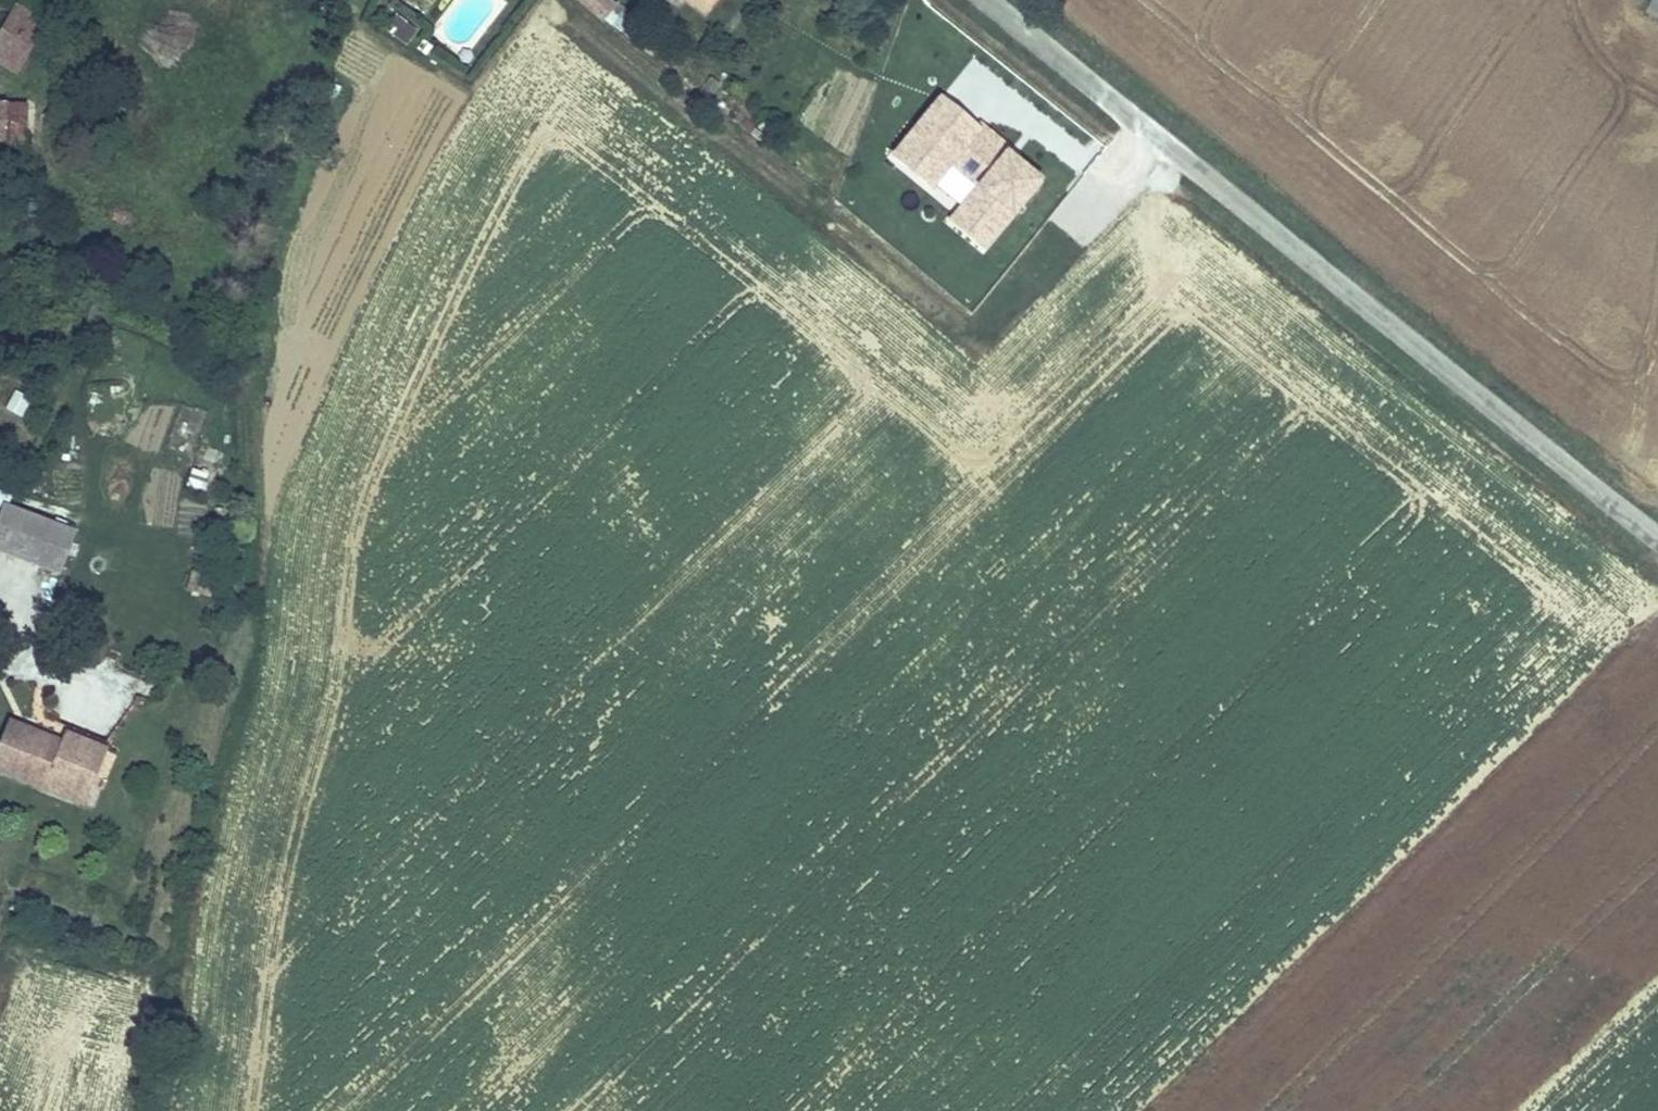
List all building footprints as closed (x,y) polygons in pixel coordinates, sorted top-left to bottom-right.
[(604,12),(613,0),(588,0),(604,12)] [(23,9),(10,2),(0,26),(0,31),(10,36),(23,9)] [(1649,20),(1657,25),(1657,3),(1649,20)] [(36,15),(23,9),(10,36),(23,44),(36,15)] [(387,24),(401,47),(423,33),(409,11),(387,24)] [(10,36),(0,31),(0,60),(13,66),(23,44),(10,36)] [(887,161),(953,213),(1004,149),(1008,144),(979,121),(975,126),(938,97),(887,161)] [(4,103),(2,138),(21,138),(20,104),(4,103)] [(982,251),(1040,177),(1004,149),(953,213),(945,223),(982,251)] [(59,571),(74,528),(3,503),(0,510),(0,550),(59,571)] [(7,715),(0,733),(0,772),(83,804),(97,768),(84,762),(93,738),(64,727),(61,736),(7,715)] [(106,743),(93,738),(84,762),(97,768),(106,743)]
